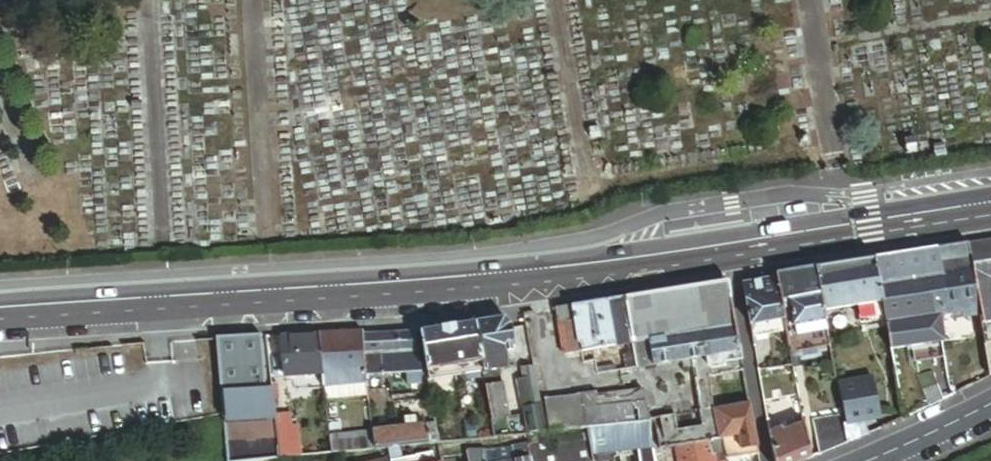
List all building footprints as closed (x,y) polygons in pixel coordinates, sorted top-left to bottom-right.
[(968,246),(973,273),(990,270),(990,242),(968,246)] [(973,273),(968,246),(935,251),(941,288),(928,290),(933,319),(941,317),(979,311),(973,273)] [(935,251),(877,261),(881,286),(898,283),(900,295),(928,290),(941,288),(935,251)] [(881,286),(877,261),(818,269),(822,297),(826,314),(884,305),(881,286)] [(822,297),(818,269),(797,273),(802,301),(822,297)] [(981,325),(990,323),(990,270),(973,273),(979,311),(981,325)] [(797,273),(778,276),(779,281),(784,303),(791,302),(802,301),(797,273)] [(752,327),(787,321),(784,303),(779,281),(745,286),(752,327)] [(729,282),(683,290),(689,321),(673,323),(675,337),(737,326),(729,282)] [(884,305),(888,326),(933,319),(928,290),(900,295),(898,283),(881,286),(884,305)] [(683,290),(628,300),(635,344),(652,341),(675,337),(673,323),(689,321),(683,290)] [(799,329),(828,323),(826,314),(822,297),(802,301),(791,302),(794,319),(796,329),(799,329)] [(628,300),(573,309),(579,343),(582,342),(584,353),(635,344),(628,300)] [(794,319),(791,302),(784,303),(787,321),(794,319)] [(573,309),(557,312),(565,356),(584,353),(582,342),(579,343),(573,309)] [(933,319),(888,326),(892,351),(945,342),(941,317),(933,319)] [(484,364),(486,376),(510,371),(507,355),(517,353),(513,325),(507,319),(477,324),(484,364)] [(787,321),(752,327),(755,339),(789,333),(787,321)] [(828,323),(799,329),(800,337),(829,331),(828,323)] [(981,325),(990,375),(990,323),(981,325)] [(429,372),(484,364),(477,324),(423,331),(429,372)] [(741,351),(737,326),(675,337),(652,341),(656,366),(682,362),(692,360),(705,358),(741,351)] [(401,355),(400,332),(365,334),(367,379),(381,378),(381,356),(401,355)] [(423,375),(417,332),(400,332),(401,355),(381,356),(381,378),(414,376),(423,375)] [(367,379),(365,334),(321,336),(325,374),(326,390),(368,386),(367,379)] [(325,374),(321,336),(280,338),(284,377),(324,374),(325,374)] [(267,392),(263,338),(219,340),(227,415),(242,414),(241,396),(267,392)] [(656,366),(652,341),(635,344),(640,369),(656,366)] [(745,372),(741,351),(705,358),(707,371),(709,379),(745,372)] [(707,371),(705,358),(692,360),(694,368),(695,373),(707,371)] [(694,368),(692,360),(682,362),(684,369),(694,368)] [(617,367),(598,370),(600,377),(619,374),(617,367)] [(535,368),(522,370),(524,381),(519,382),(528,436),(546,434),(535,368)] [(678,447),(719,440),(714,411),(709,379),(707,371),(695,373),(704,427),(679,431),(677,416),(662,419),(667,449),(678,447)] [(930,407),(945,400),(932,372),(916,380),(930,407)] [(423,375),(414,376),(415,388),(424,387),(423,375)] [(839,385),(845,416),(846,423),(867,419),(880,417),(873,379),(839,385)] [(368,386),(326,390),(328,401),(370,397),(368,386)] [(507,387),(488,390),(494,422),(513,419),(507,387)] [(242,414),(277,410),(276,403),(275,391),(267,392),(241,396),(242,414)] [(583,431),(590,430),(602,429),(599,399),(598,394),(579,396),(583,431)] [(602,429),(650,424),(651,424),(646,394),(599,399),(602,429)] [(546,399),(550,434),(583,431),(579,396),(546,399)] [(276,403),(277,410),(278,418),(294,416),(292,402),(276,403)] [(759,446),(752,404),(714,411),(719,440),(722,439),(739,436),(741,450),(743,449),(758,447),(759,446)] [(294,416),(278,418),(281,448),(300,446),(297,416),(294,416)] [(821,457),(850,444),(846,423),(845,416),(814,422),(821,457)] [(404,419),(405,430),(417,429),(415,418),(404,419)] [(850,444),(870,436),(867,419),(846,423),(850,444)] [(602,429),(590,430),(595,457),(596,457),(640,451),(655,449),(650,424),(602,429)] [(813,460),(806,424),(788,431),(790,444),(775,451),(777,460),(811,460),(813,460)] [(431,445),(440,444),(437,426),(429,427),(431,445)] [(405,430),(375,433),(377,450),(392,449),(431,445),(429,427),(417,429),(405,430)] [(782,428),(772,432),(773,437),(783,433),(782,428)] [(773,437),(775,451),(790,444),(788,431),(783,433),(773,437)] [(341,454),(364,452),(362,434),(331,437),(333,455),(341,454)] [(744,456),(743,449),(741,450),(739,436),(722,439),(724,452),(725,460),(744,458),(744,456)] [(724,452),(722,439),(719,440),(678,447),(680,460),(718,453),(724,452)] [(534,454),(535,460),(594,460),(591,442),(552,450),(534,454)] [(440,444),(431,445),(392,449),(394,460),(443,460),(440,444)] [(531,445),(516,446),(519,460),(534,460),(531,445)] [(533,448),(534,454),(552,450),(552,445),(533,448)] [(300,446),(281,448),(282,460),(292,459),(302,458),(300,446)] [(516,446),(479,452),(480,459),(497,457),(497,460),(516,460),(519,460),(516,446)] [(758,447),(743,449),(744,456),(747,456),(759,454),(758,447)] [(655,449),(640,451),(641,456),(642,460),(657,460),(655,449)] [(640,451),(596,457),(597,460),(607,460),(611,460),(641,456),(640,451)] [(469,453),(471,460),(497,460),(497,457),(480,459),(479,452),(469,453)]
